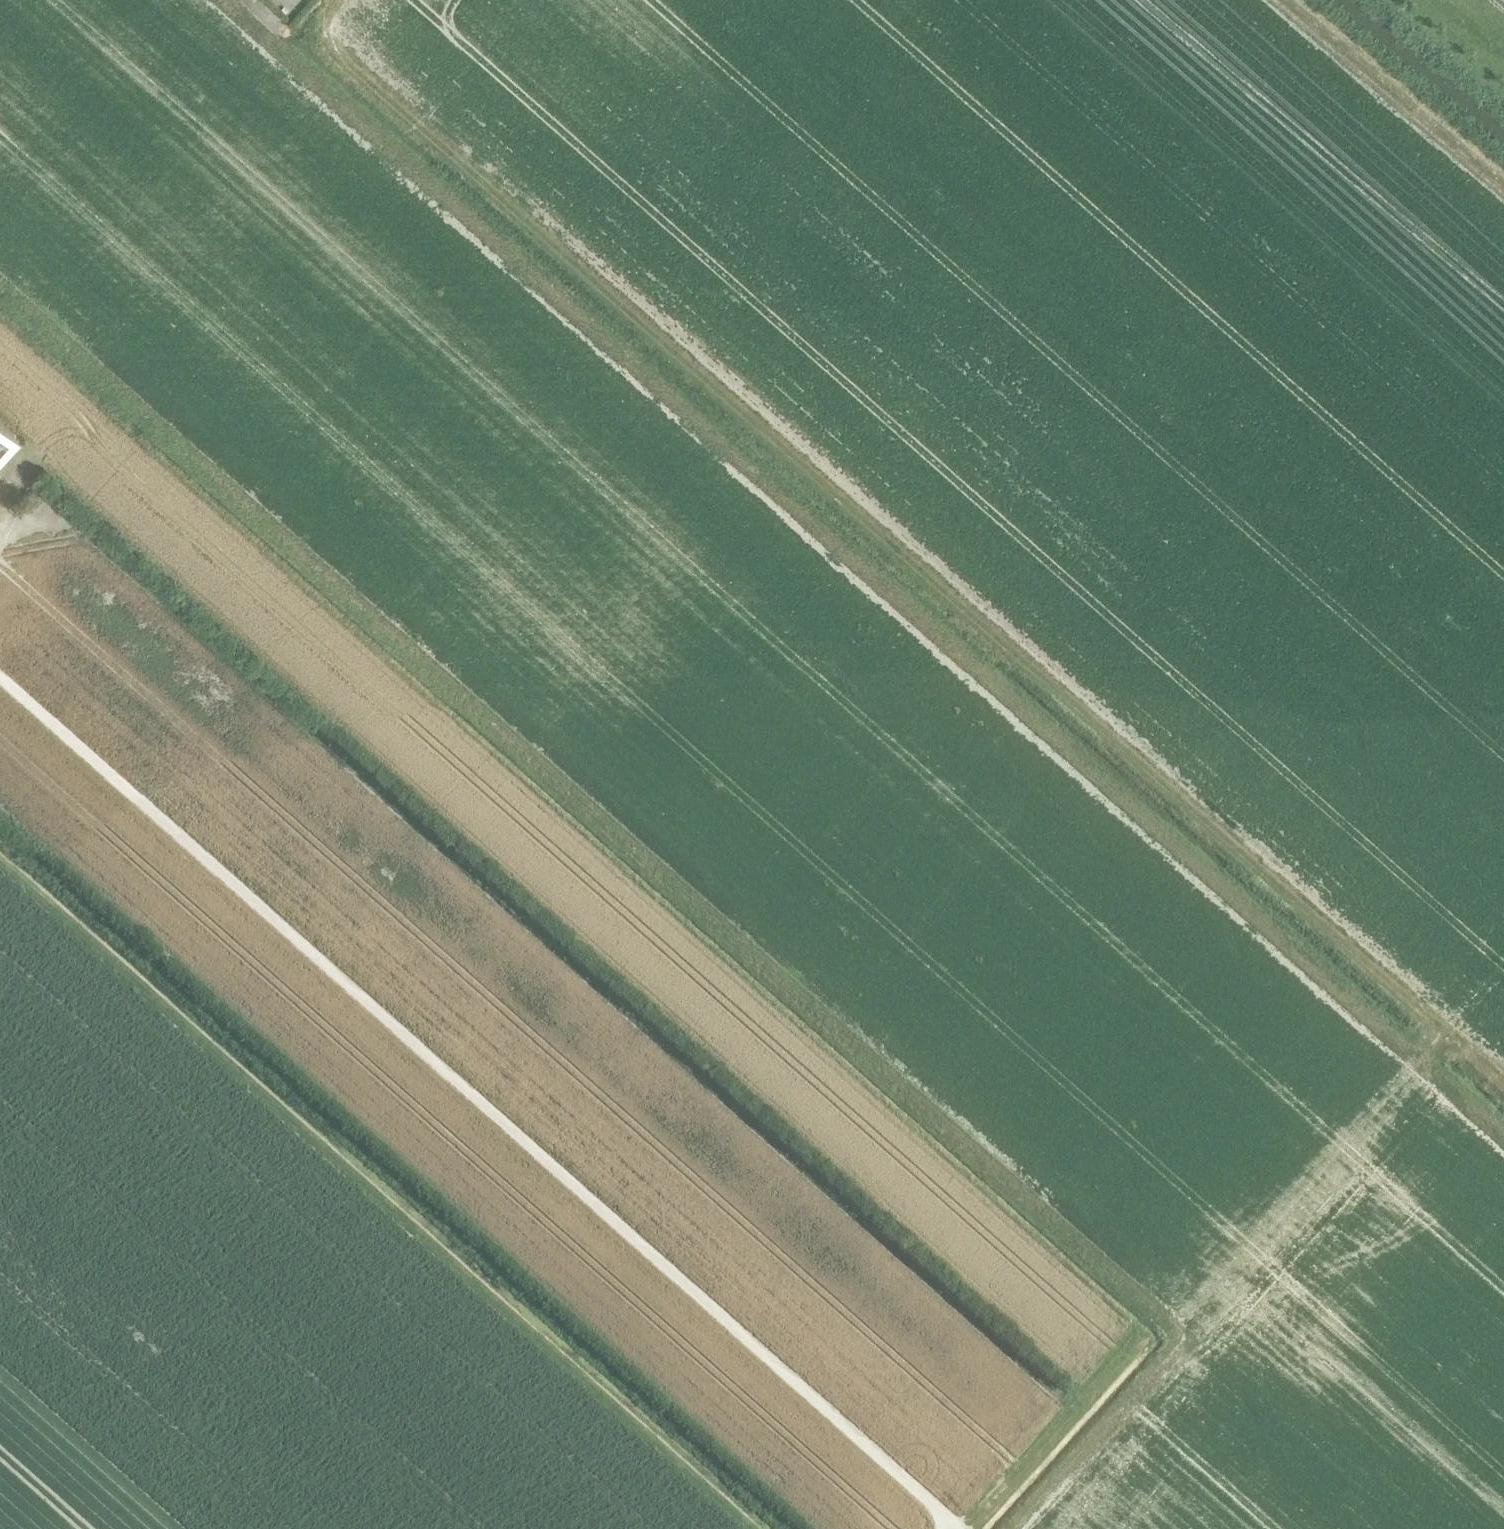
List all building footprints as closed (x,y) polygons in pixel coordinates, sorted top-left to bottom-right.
[(20,438),(0,420),(0,460),(20,438)]
